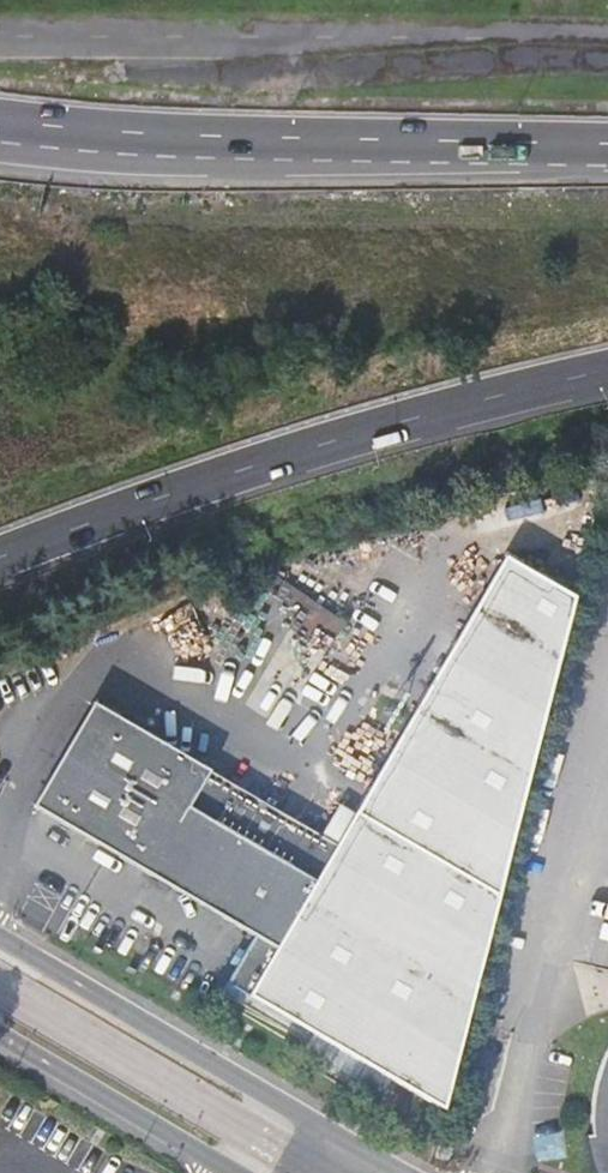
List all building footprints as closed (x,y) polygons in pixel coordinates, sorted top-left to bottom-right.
[(227,982),(444,1110),(575,596),(512,559),(336,847),(93,703),(33,806),(254,937),(235,970),(227,982)] [(605,1058),(596,1091),(594,1134),(587,1135),(591,1160),(596,1172),(607,1172),(607,1053),(605,1058)]
